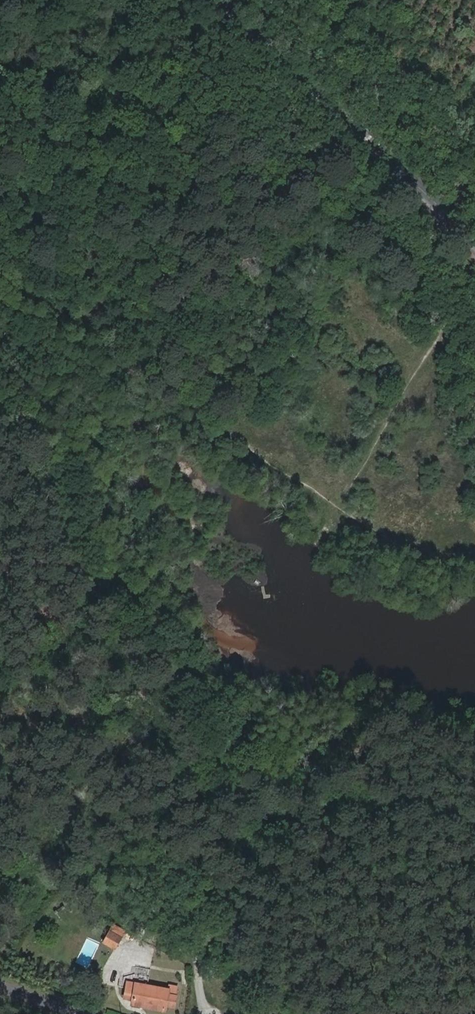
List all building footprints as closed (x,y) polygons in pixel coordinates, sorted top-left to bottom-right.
[(99,940),(112,948),(120,935),(107,928),(99,940)] [(170,992),(170,987),(135,981),(133,982),(126,981),(122,998),(130,1000),(130,1005),(165,1012),(167,1006),(175,1007),(178,994),(170,992)]
